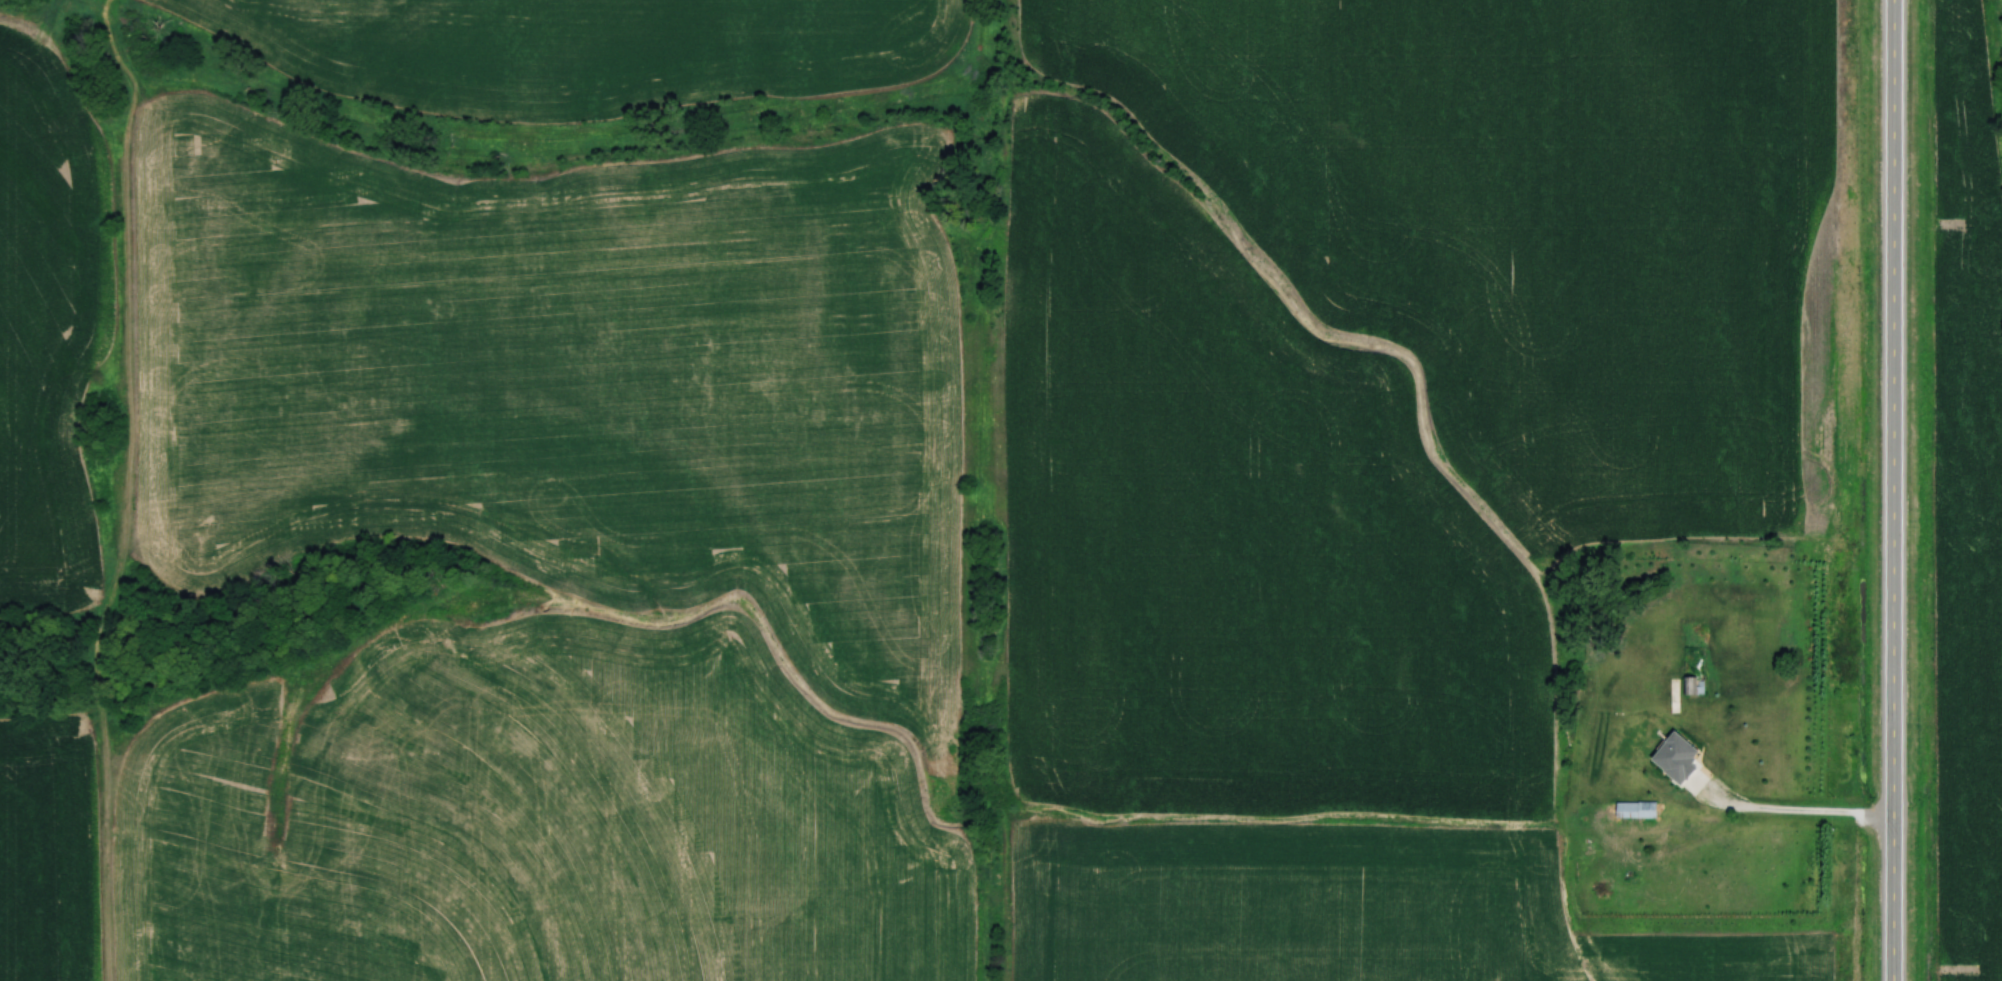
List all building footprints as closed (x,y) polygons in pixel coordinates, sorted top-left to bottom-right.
[(1704,696),(1704,633),(1685,633),(1685,696),(1704,696)] [(1655,803),(1616,803),(1616,819),(1655,819),(1655,803)]
